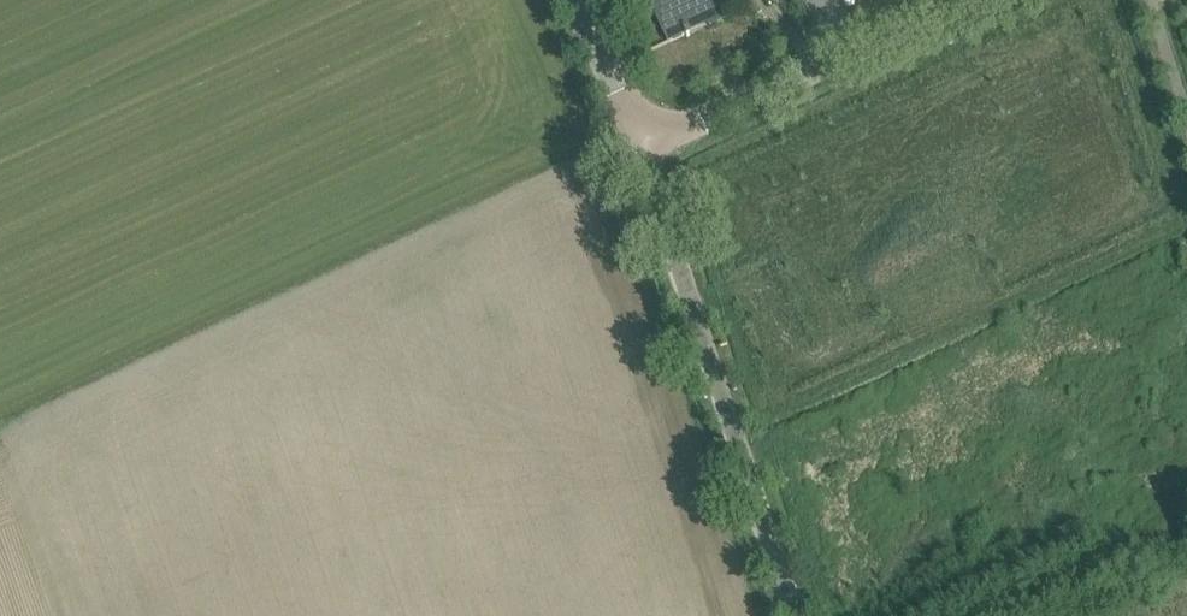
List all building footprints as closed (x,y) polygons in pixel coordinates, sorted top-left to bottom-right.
[(652,5),(669,42),(686,34),(687,36),(691,35),(687,26),(706,17),(710,26),(732,16),(725,0),(664,0),(652,5)]
